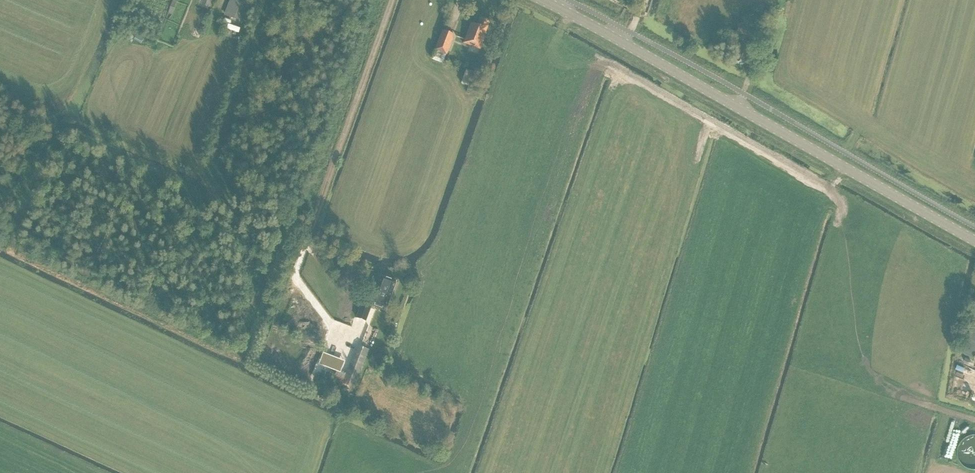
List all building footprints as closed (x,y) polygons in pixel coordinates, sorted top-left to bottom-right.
[(168,13),(172,14),(177,1),(174,0),(173,0),(168,13)] [(254,5),(238,0),(230,0),(224,16),(248,24),(254,5)] [(486,31),(490,21),(480,17),(477,25),(471,23),(464,42),(480,49),(487,32),(486,31)] [(447,54),(455,34),(442,30),(435,50),(447,54)] [(473,71),(482,75),(485,66),(476,63),(473,71)] [(482,75),(473,71),(466,69),(461,83),(468,86),(466,91),(475,94),(482,75)] [(385,311),(388,302),(396,281),(381,276),(372,301),(370,306),(371,306),(385,311)] [(366,321),(371,306),(370,306),(372,301),(364,298),(356,318),(366,321)] [(354,388),(369,349),(357,344),(351,359),(343,356),(333,382),(341,385),(342,383),(354,388)] [(974,435),(972,436),(969,436),(966,438),(964,439),(962,441),(960,444),(959,447),(958,449),(958,452),(958,455),(959,458),(960,461),(962,463),(964,465),(966,467),(969,468),(972,469),(974,469),(974,435)] [(940,458),(948,461),(952,448),(944,446),(940,458)]
